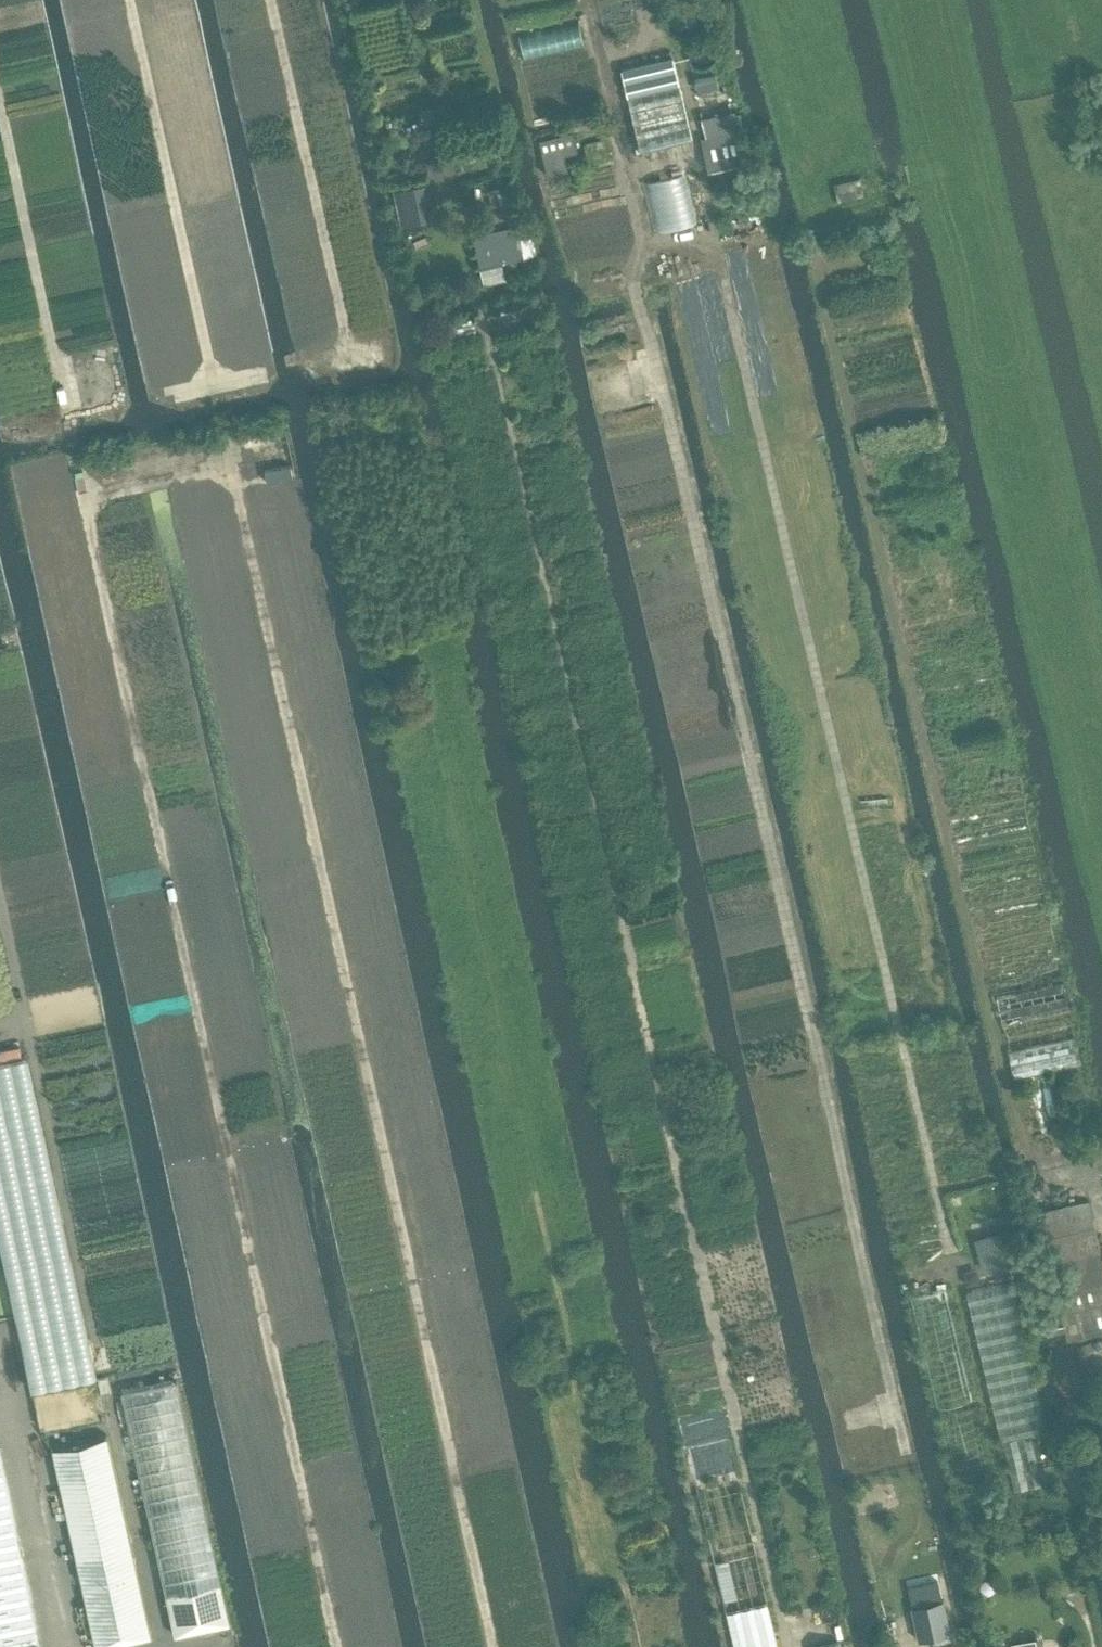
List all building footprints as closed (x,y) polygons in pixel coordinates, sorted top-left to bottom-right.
[(621,69),(639,150),(690,138),(672,58),(621,69)] [(715,74),(694,79),(697,91),(718,86),(715,74)] [(573,130),(604,125),(603,116),(571,121),(573,130)] [(699,138),(707,170),(745,161),(738,129),(699,138)] [(563,153),(575,150),(572,134),(539,141),(546,174),(567,170),(563,153)] [(579,157),(581,168),(613,161),(610,150),(579,157)] [(860,179),(834,184),(838,200),(863,195),(860,179)] [(507,190),(487,194),(490,205),(509,201),(507,190)] [(425,202),(399,208),(403,224),(428,219),(425,202)] [(473,236),(479,267),(524,257),(518,227),(473,236)] [(997,996),(1003,1024),(1070,1009),(1064,981),(997,996)] [(1070,1009),(1003,1024),(1014,1078),(1082,1063),(1070,1009)] [(1038,1212),(1062,1316),(1051,1318),(1046,1319),(1050,1335),(1065,1331),(1067,1339),(1101,1331),(1101,1258),(1089,1201),(1038,1212)] [(975,1243),(979,1256),(1003,1249),(999,1235),(975,1243)] [(979,1283),(976,1273),(973,1271),(964,1273),(967,1286),(979,1283)] [(1044,1432),(1047,1431),(1012,1281),(965,1292),(1000,1441),(1003,1441),(1014,1492),(1056,1482),(1044,1432)] [(176,1379),(122,1391),(175,1637),(230,1625),(176,1379)] [(33,1394),(41,1428),(98,1416),(90,1381),(33,1394)] [(1091,1400),(1094,1423),(1101,1422),(1101,1399),(1091,1400)] [(82,1583),(96,1646),(100,1646),(150,1636),(107,1437),(52,1449),(82,1583)] [(754,1549),(732,1456),(728,1439),(687,1450),(711,1551),(734,1646),(778,1646),(754,1549)] [(0,1462),(0,1646),(38,1646),(0,1462)] [(938,1581),(908,1587),(912,1606),(911,1606),(918,1641),(950,1634),(943,1599),(942,1600),(938,1581)] [(1013,1646),(1038,1646),(1036,1639),(1012,1644),(1013,1646)]
